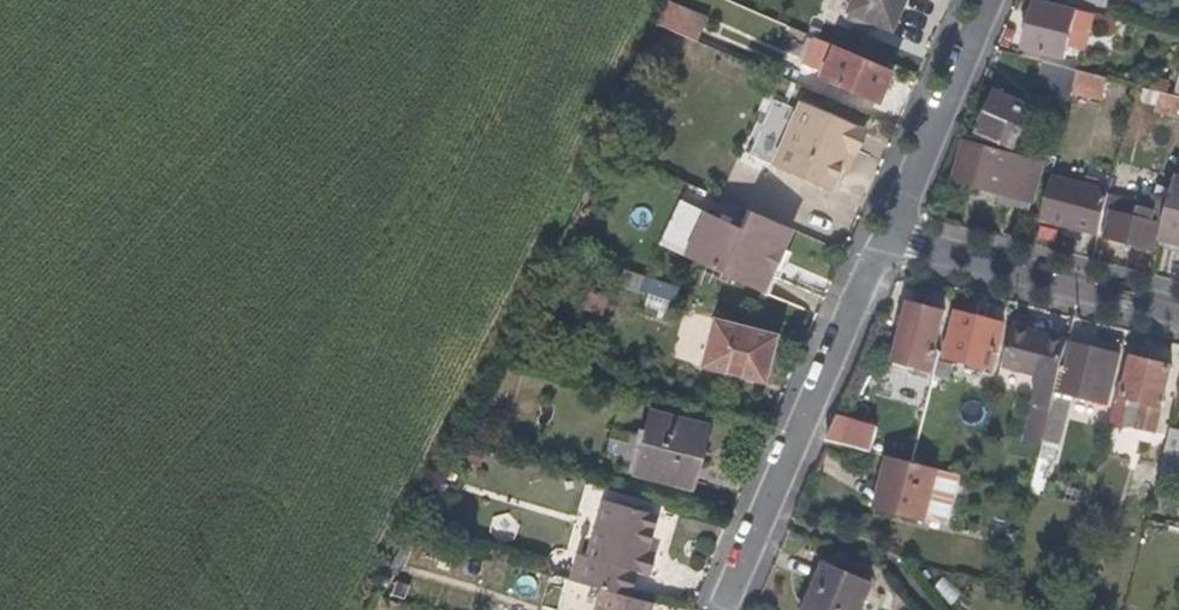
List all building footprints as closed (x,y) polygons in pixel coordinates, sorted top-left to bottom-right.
[(656,24),(724,52),(734,27),(669,0),(666,0),(656,24)] [(899,0),(849,0),(843,15),(873,29),(876,21),(888,26),(899,0)] [(1066,44),(1073,13),(1034,2),(1023,50),(1062,60),(1066,44)] [(1074,46),(1081,15),(1073,13),(1066,44),(1074,46)] [(888,70),(831,45),(818,78),(875,102),(888,70)] [(1074,84),(1078,70),(1067,67),(1062,88),(1073,92),(1074,84)] [(1102,91),(1106,77),(1078,70),(1074,84),(1102,91)] [(1157,103),(1159,91),(1146,87),(1145,87),(1143,98),(1157,103)] [(1020,135),(1033,104),(997,89),(979,130),(1009,143),(1014,133),(1020,135)] [(1159,91),(1157,103),(1155,108),(1178,115),(1178,96),(1159,91)] [(837,170),(845,150),(853,153),(862,130),(800,102),(771,165),(828,190),(837,170)] [(1032,199),(1041,162),(964,142),(954,180),(1018,196),(1032,199)] [(844,174),(853,153),(845,150),(837,170),(844,174)] [(1174,176),(1169,193),(1168,200),(1161,224),(1157,238),(1178,243),(1178,177),(1174,176)] [(1096,232),(1107,192),(1050,177),(1039,219),(1096,233),(1096,232)] [(1168,200),(1169,193),(1162,191),(1161,198),(1168,200)] [(1161,224),(1168,200),(1161,198),(1148,194),(1145,208),(1143,220),(1161,224)] [(1143,220),(1145,208),(1137,206),(1134,217),(1143,220)] [(760,291),(789,228),(744,209),(737,226),(700,210),(680,255),(760,291)] [(1157,238),(1161,224),(1143,220),(1134,217),(1111,210),(1105,235),(1155,249),(1157,238)] [(1157,238),(1155,249),(1178,254),(1178,243),(1157,238)] [(670,301),(674,287),(624,271),(619,284),(670,301)] [(934,353),(944,310),(910,301),(898,343),(901,345),(897,359),(935,370),(938,360),(939,356),(934,353)] [(992,369),(1003,325),(957,313),(946,357),(992,369)] [(762,382),(774,335),(710,318),(698,365),(762,382)] [(1058,380),(1068,342),(1015,328),(1006,366),(1039,375),(1055,379),(1058,380)] [(1140,360),(1146,336),(1132,333),(1126,355),(1122,371),(1128,374),(1132,358),(1140,360)] [(1107,404),(1120,355),(1068,342),(1058,380),(1055,391),(1064,393),(1107,404)] [(1156,432),(1172,368),(1140,360),(1132,358),(1128,374),(1123,397),(1129,399),(1142,403),(1140,410),(1136,427),(1156,432)] [(948,380),(952,364),(938,360),(935,370),(934,376),(948,380)] [(1123,397),(1128,374),(1122,371),(1114,402),(1121,404),(1123,397)] [(1049,407),(1055,379),(1039,375),(1032,402),(1049,407)] [(1060,405),(1064,393),(1055,391),(1052,405),(1050,413),(1058,415),(1060,405)] [(1140,410),(1142,403),(1129,399),(1127,406),(1140,410)] [(1120,430),(1127,406),(1121,404),(1114,402),(1108,427),(1120,430)] [(689,486),(705,425),(648,411),(639,444),(632,472),(689,486)] [(871,453),(878,428),(837,418),(827,442),(871,453)] [(1170,425),(1161,462),(1178,467),(1178,428),(1170,425)] [(924,520),(937,469),(912,463),(888,457),(876,507),(924,520)] [(641,555),(652,515),(599,501),(583,558),(575,557),(569,581),(589,586),(600,589),(628,597),(635,573),(637,573),(641,555)] [(647,576),(652,558),(641,555),(637,573),(647,576)] [(872,585),(826,565),(807,609),(862,609),(872,585)] [(656,605),(628,597),(600,589),(594,609),(654,609),(656,605)]
